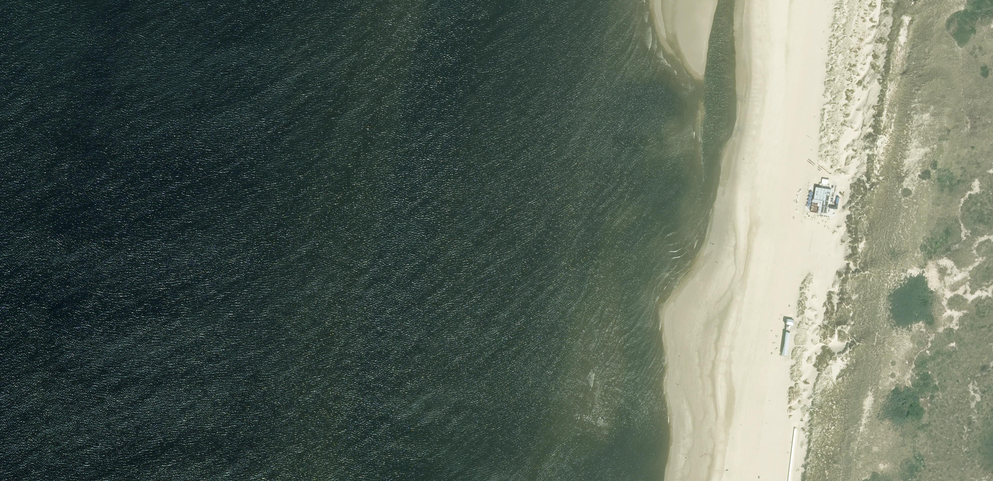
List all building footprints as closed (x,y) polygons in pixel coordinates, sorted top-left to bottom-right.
[(827,194),(814,192),(811,210),(826,213),(831,189),(828,188),(827,194)]
